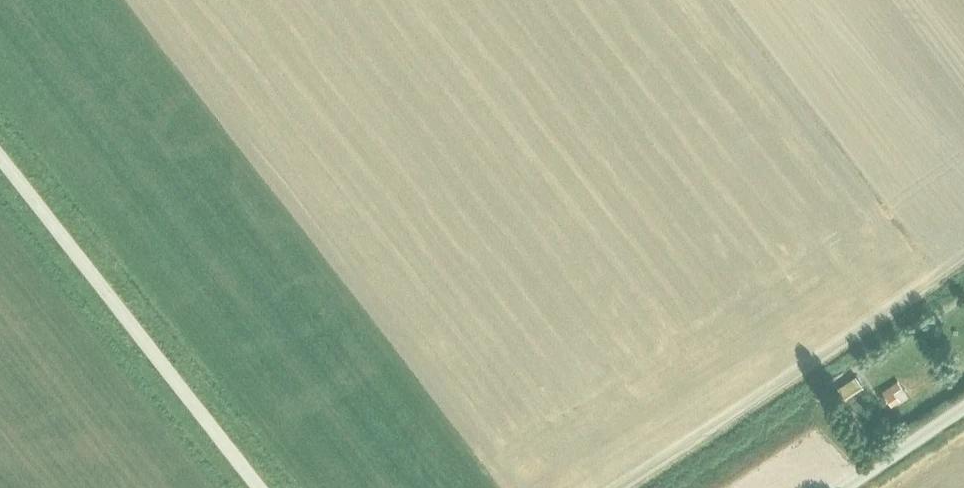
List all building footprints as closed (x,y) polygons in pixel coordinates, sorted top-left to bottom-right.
[(841,392),(858,383),(852,371),(835,380),(841,392)] [(893,381),(877,385),(881,403),(898,398),(893,381)]
